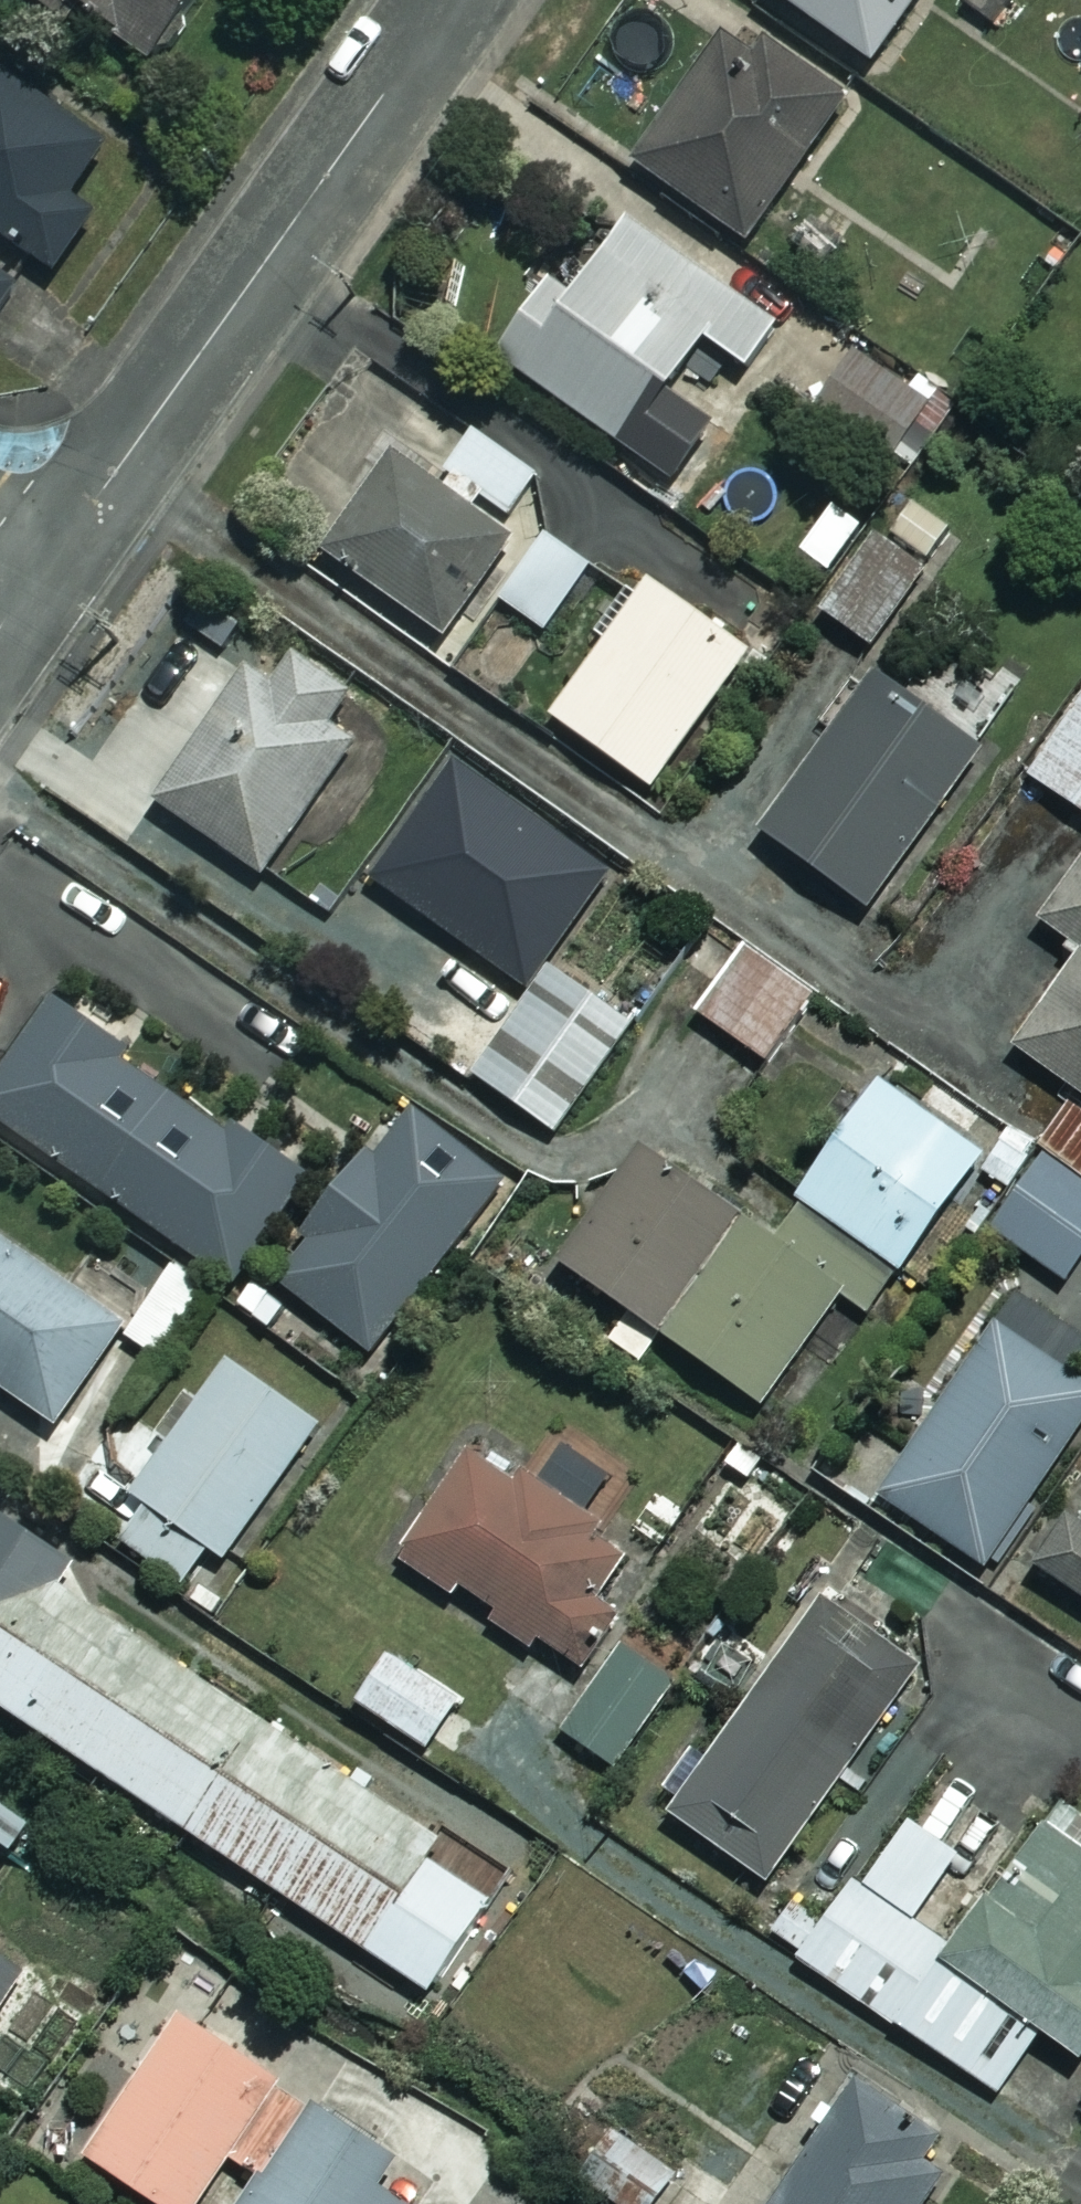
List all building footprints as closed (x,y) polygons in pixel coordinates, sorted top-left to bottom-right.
[(156,53),(195,0),(85,0),(156,53)] [(868,61),(913,0),(787,0),(868,61)] [(848,97),(743,20),(639,161),(744,239),(848,97)] [(7,76),(0,85),(0,230),(53,268),(90,215),(67,200),(106,145),(7,76)] [(782,316),(633,214),(576,297),(552,281),(500,358),(631,448),(706,339),(748,367),(782,316)] [(0,271),(0,305),(16,282),(0,271)] [(951,410),(805,322),(767,385),(912,474),(951,410)] [(515,518),(544,477),(475,429),(446,469),(458,478),(449,492),(474,509),(483,496),(515,518)] [(449,492),(396,454),(326,553),(443,635),(513,537),(474,509),(449,492)] [(957,528),(911,494),(886,528),(932,562),(957,528)] [(923,572),(864,532),(814,605),(873,645),(923,572)] [(592,566),(546,534),(504,595),(551,627),(592,566)] [(750,651),(652,580),(555,715),(653,786),(750,651)] [(362,726),(258,655),(159,801),(263,872),(362,726)] [(980,748),(878,676),(766,832),(867,905),(980,748)] [(1030,773),(1080,810),(1080,700),(1030,773)] [(1044,923),(1080,948),(1080,869),(1044,923)] [(817,997),(750,948),(702,1013),(769,1062),(817,997)] [(1019,1050),(1080,1092),(1080,960),(1019,1050)] [(637,1022),(554,963),(474,1074),(557,1133),(637,1022)] [(50,1004),(0,1077),(0,1122),(235,1280),(305,1176),(50,1004)] [(985,1155),(879,1081),(800,1195),(905,1269),(985,1155)] [(502,1178),(408,1106),(277,1277),(371,1349),(502,1178)] [(666,1332),(746,1217),(643,1144),(558,1265),(625,1311),(606,1338),(643,1364),(666,1332)] [(1047,1156),(997,1231),(1068,1278),(1080,1259),(1080,1179),(1047,1156)] [(803,1205),(779,1239),(746,1217),(666,1332),(766,1403),(842,1294),(873,1315),(901,1274),(803,1205)] [(0,1235),(0,1386),(57,1426),(127,1325),(0,1235)] [(212,1284),(178,1262),(128,1336),(161,1359),(212,1284)] [(310,1321),(258,1279),(237,1306),(289,1347),(310,1321)] [(996,1326),(883,1496),(988,1566),(1080,1426),(1080,1382),(996,1326)] [(323,1427),(232,1361),(109,1529),(200,1596),(323,1427)] [(498,1605),(484,1623),(536,1662),(549,1644),(577,1665),(618,1610),(601,1597),(628,1562),(595,1537),(604,1525),(486,1436),(395,1556),(455,1602),(469,1583),(498,1605)] [(1066,1508),(1031,1561),(1080,1594),(1080,1518),(1066,1508)] [(0,1528),(0,1702),(431,1992),(492,1901),(425,1856),(444,1827),(0,1528)] [(916,1664),(828,1601),(676,1817),(764,1879),(916,1664)] [(676,1684),(623,1647),(564,1730),(618,1768),(676,1684)] [(461,1700),(389,1651),(356,1700),(428,1749),(461,1700)] [(13,1852),(36,1820),(0,1795),(0,1843),(13,1852)] [(1076,2058),(1080,2052),(1080,1807),(1070,1799),(948,1963),(1044,2034),(1076,2058)] [(948,1963),(941,1959),(951,1946),(922,1924),(971,1858),(918,1819),(872,1882),(858,1872),(821,1923),(793,1903),(773,1930),(998,2097),(1044,2034),(948,1963)] [(0,1958),(0,2017),(27,1975),(0,1958)] [(314,2101),(183,2013),(88,2154),(162,2203),(201,2203),(234,2154),(264,2174),(314,2101)] [(859,2085),(777,2203),(934,2203),(965,2159),(859,2085)] [(383,2182),(399,2159),(314,2101),(264,2174),(244,2203),(415,2203),(383,2182)] [(618,2131),(583,2181),(616,2203),(658,2203),(679,2174),(618,2131)] [(658,2203),(724,2203),(730,2196),(686,2165),(679,2174),(658,2203)]
